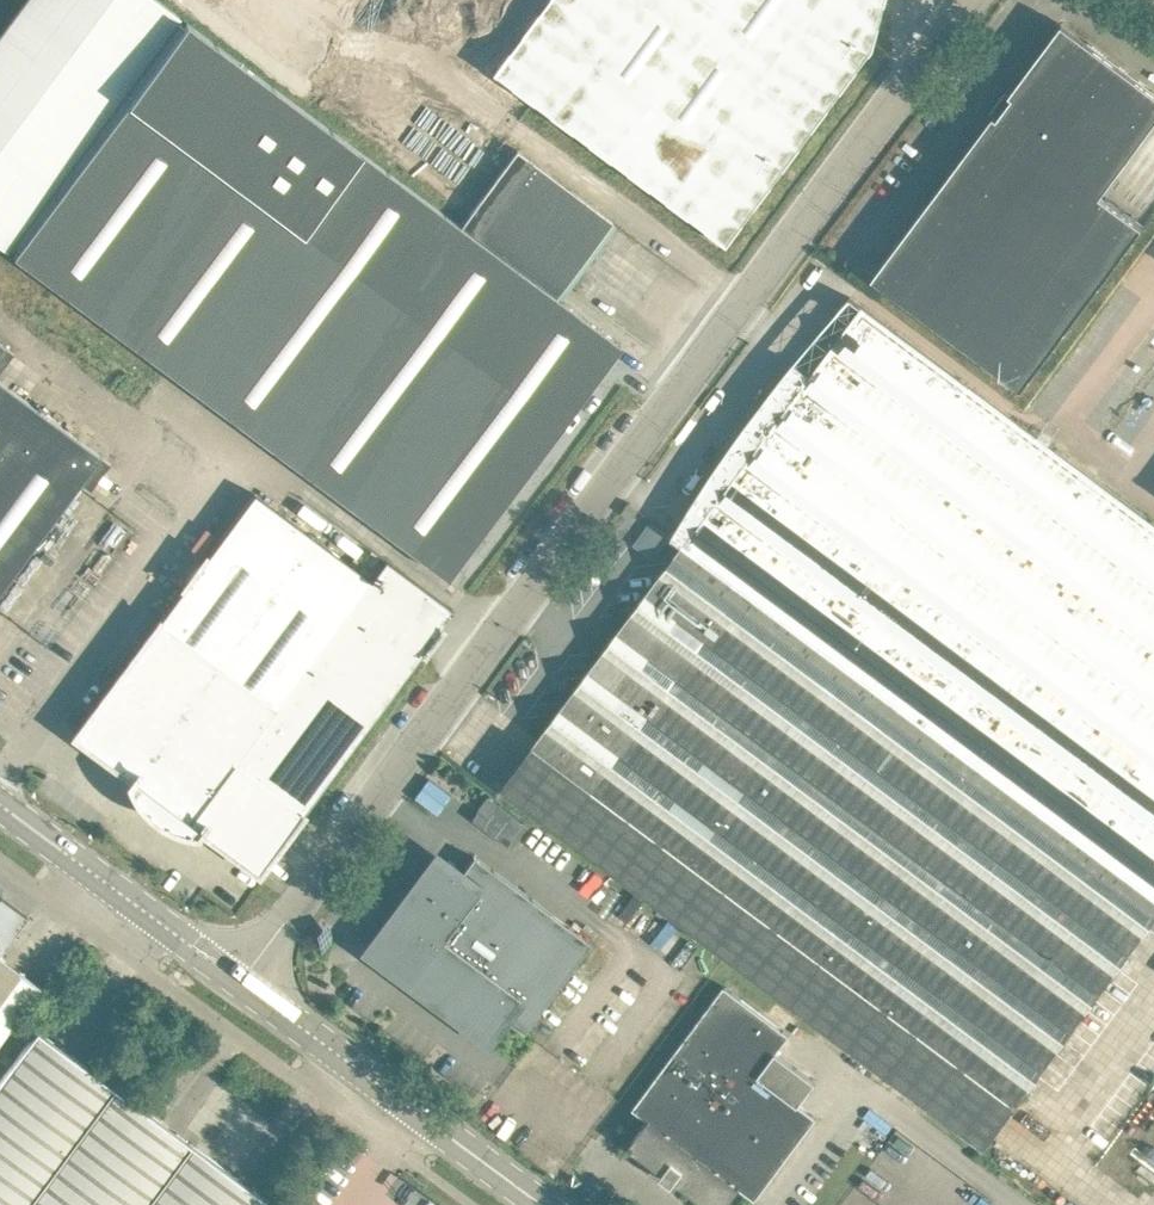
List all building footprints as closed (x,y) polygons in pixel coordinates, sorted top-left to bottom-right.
[(156,0),(24,0),(0,32),(0,245),(6,249),(179,17),(156,0)] [(492,72),(705,230),(721,242),(724,244),(726,242),(870,48),(884,0),(546,0),(492,72)] [(621,344),(548,291),(604,216),(518,151),(461,226),(188,23),(16,256),(448,577),(621,344)] [(1089,42),(1063,23),(1010,94),(1013,96),(998,117),(995,114),(873,277),(1022,388),(1143,226),(1102,195),(1153,124),(1153,90),(1089,42)] [(863,306),(851,296),(838,311),(839,312),(852,298),(862,306),(811,374),(795,361),(764,401),(751,418),(735,440),(722,459),(709,477),(697,497),(684,516),(673,535),(685,545),(686,543),(1153,892),(1153,523),(863,306)] [(82,482),(101,456),(0,380),(0,592),(82,482)] [(235,762),(295,681),(371,579),(255,492),(207,556),(184,587),(185,587),(74,735),(133,779),(130,783),(132,784),(134,781),(198,828),(195,831),(198,833),(200,829),(259,872),(303,813),(303,812),(235,762)] [(632,519),(639,510),(629,502),(622,512),(632,519)] [(653,520),(636,543),(655,558),(673,535),(653,520)] [(685,545),(539,740),(504,786),(986,1144),(1149,924),(1153,927),(1153,892),(686,543),(685,545)] [(424,651),(426,649),(442,627),(441,627),(454,609),(386,559),(371,579),(295,681),(363,732),(423,651),(424,651)] [(363,732),(295,681),(235,762),(303,812),(363,732)] [(523,1031),(590,942),(474,855),(460,874),(437,857),(384,928),(388,931),(379,943),(381,954),(393,963),(390,967),(488,1040),(505,1017),(523,1031)] [(1,949),(2,950),(27,915),(0,895),(0,950),(1,949)] [(40,985),(0,955),(0,1039),(40,985)] [(816,1081),(777,1052),(790,1034),(724,985),(633,1108),(649,1119),(629,1146),(656,1166),(656,1165),(664,1171),(661,1175),(673,1184),(676,1180),(681,1184),(680,1184),(709,1204),(728,1204),(741,1188),(756,1199),(817,1117),(799,1104),(816,1081)] [(115,1085),(37,1028),(0,1078),(0,1204),(26,1204),(115,1085)] [(8,1065),(13,1058),(6,1053),(1,1060),(1,1061),(7,1065),(8,1065)] [(192,1143),(115,1085),(26,1204),(146,1204),(192,1143)] [(270,1200),(192,1143),(146,1204),(266,1204),(270,1200)]
